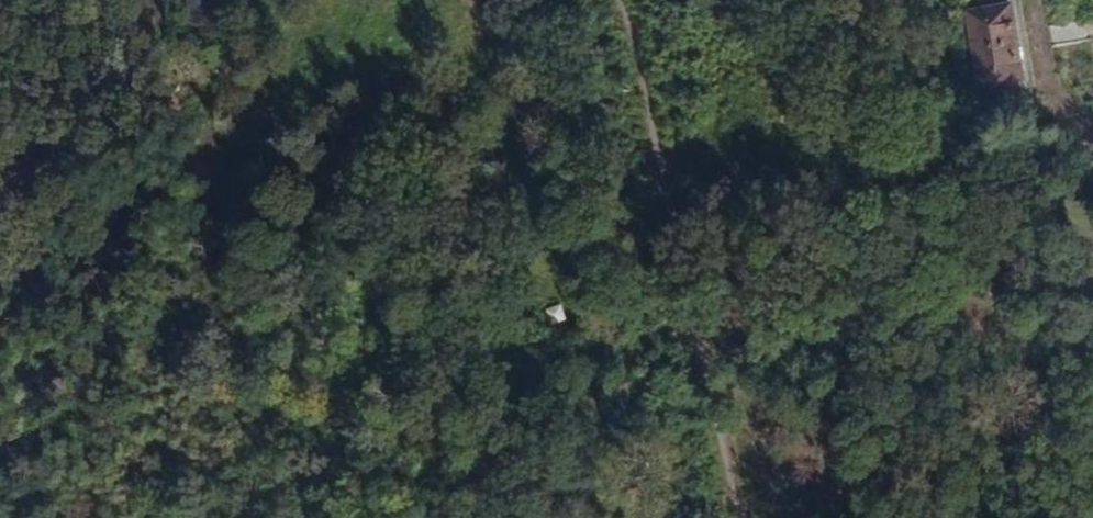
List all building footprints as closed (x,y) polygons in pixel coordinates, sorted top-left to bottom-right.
[(216,21),(209,0),(183,0),(192,29),(216,21)] [(1002,8),(961,13),(969,84),(1010,80),(1002,8)]
